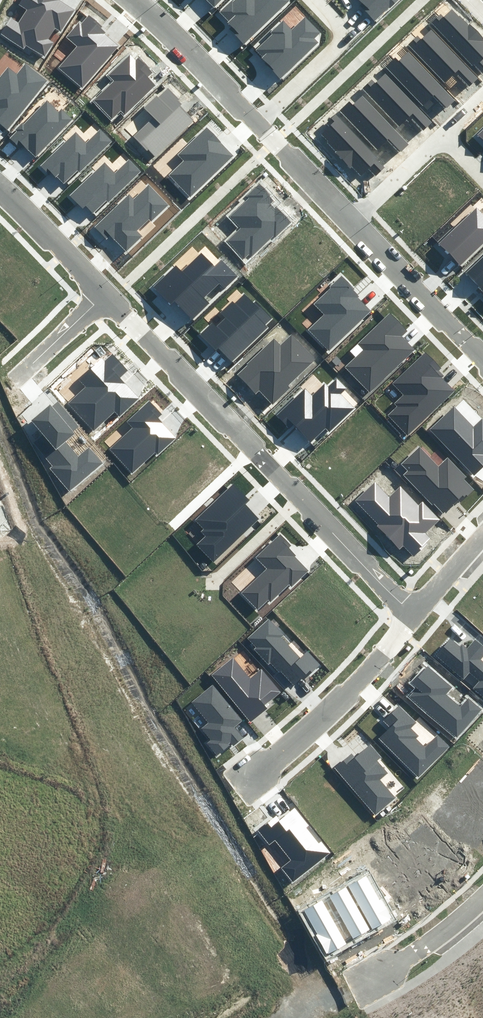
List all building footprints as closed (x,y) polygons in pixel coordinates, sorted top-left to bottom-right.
[(1,35),(23,49),(25,45),(44,57),(53,43),(47,40),(54,29),(61,34),(77,10),(62,0),(24,0),(21,5),(28,9),(19,23),(12,19),(1,35)] [(224,0),(205,0),(215,9),(224,0)] [(291,1),(290,0),(234,0),(221,13),(231,24),(228,28),(244,45),(291,1)] [(366,5),(363,8),(375,20),(396,0),(361,0),(366,5)] [(482,75),(482,74),(482,41),(451,9),(443,17),(440,14),(431,23),(482,75)] [(78,45),(58,67),(82,88),(120,46),(108,36),(110,33),(91,15),(83,23),(81,21),(67,36),(78,45)] [(253,52),(280,81),(320,44),(315,38),(322,32),(307,16),(292,30),(284,21),(272,31),(274,33),(253,52)] [(419,35),(409,45),(453,89),(461,81),(468,87),(477,78),(432,32),(424,40),(419,35)] [(91,101),(112,122),(120,114),(123,117),(157,85),(151,79),(156,75),(140,59),(138,60),(132,54),(110,75),(113,79),(91,101)] [(395,57),(386,66),(429,110),(437,102),(444,109),(453,99),(408,54),(400,62),(395,57)] [(26,66),(18,75),(9,67),(0,78),(0,121),(7,127),(45,82),(26,66)] [(373,77),(363,86),(407,130),(415,122),(421,129),(431,119),(386,74),(378,82),(373,77)] [(134,136),(156,159),(195,121),(181,106),(183,104),(168,88),(145,111),(152,119),(134,136)] [(350,100),(340,110),(384,154),(392,146),(398,152),(408,143),(363,97),(355,105),(350,100)] [(59,112),(46,99),(8,140),(18,149),(22,145),(35,158),(73,118),(63,108),(59,112)] [(334,122),(320,135),(360,178),(368,170),(375,177),(385,168),(334,115),(330,118),(334,122)] [(86,141),(78,132),(41,167),(49,176),(52,173),(64,186),(114,140),(102,126),(86,141)] [(183,162),(169,175),(190,197),(233,156),(207,129),(178,157),(183,162)] [(113,173),(105,164),(68,199),(76,207),(79,205),(91,218),(141,171),(129,158),(113,173)] [(134,197),(130,192),(93,227),(106,242),(110,238),(123,252),(140,236),(136,231),(149,218),(152,221),(169,206),(148,184),(134,197)] [(239,227),(224,241),(245,264),(292,220),(259,185),(246,196),(249,199),(229,217),(239,227)] [(478,209),(440,245),(461,267),(482,245),(482,214),(478,209)] [(181,272),(177,268),(156,288),(171,305),(174,302),(191,320),(209,303),(204,298),(218,285),(222,290),(238,275),(222,259),(214,267),(201,254),(181,272)] [(482,295),(482,255),(463,274),(482,295)] [(308,329),(328,350),(371,309),(342,279),(314,305),(323,314),(308,329)] [(273,318),(247,292),(236,303),(233,300),(221,313),(225,317),(217,325),(213,321),(199,335),(215,351),(219,348),(234,362),(268,329),(265,326),(273,318)] [(345,368),(370,392),(412,349),(400,338),(407,331),(389,312),(358,343),(364,348),(345,368)] [(288,386),(315,360),(291,334),(280,344),(274,337),(234,374),(255,396),(259,393),(271,405),(290,388),(288,386)] [(389,415),(409,435),(452,390),(439,377),(444,371),(425,353),(394,385),(404,394),(394,404),(397,407),(389,415)] [(78,380),(84,387),(67,403),(94,431),(116,410),(120,414),(138,397),(101,358),(78,380)] [(331,426),(353,406),(342,394),(348,388),(337,377),(328,385),(325,381),(311,393),(306,387),(275,415),(288,430),(294,424),(309,440),(327,423),(331,426)] [(127,422),(132,427),(109,450),(133,474),(155,452),(158,455),(176,437),(156,417),(161,413),(149,400),(127,422)] [(50,404),(30,421),(42,434),(32,442),(53,466),(49,469),(69,493),(103,464),(90,449),(79,457),(66,441),(75,433),(73,432),(79,427),(58,402),(52,407),(50,404)] [(473,475),(482,465),(482,419),(482,418),(473,427),(454,407),(430,430),(473,475)] [(406,476),(444,514),(457,501),(461,504),(474,491),(464,481),(468,477),(449,458),(439,467),(419,447),(401,465),(410,473),(406,476)] [(249,499),(235,483),(196,520),(203,527),(201,529),(205,534),(195,544),(212,562),(259,519),(245,504),(249,499)] [(374,484),(357,500),(380,524),(377,527),(400,550),(404,545),(413,554),(430,538),(426,535),(443,518),(424,498),(418,504),(400,486),(388,498),(374,484)] [(292,547),(281,536),(258,558),(268,569),(243,593),(257,608),(269,596),(273,600),(290,584),(292,586),(308,570),(289,550),(292,547)] [(302,655),(269,621),(250,639),(257,647),(255,650),(268,664),(270,662),(293,686),(302,678),(306,682),(322,667),(306,650),(302,655)] [(436,653),(463,677),(469,670),(480,680),(472,689),(482,698),(482,660),(482,659),(482,644),(476,638),(469,646),(464,642),(460,647),(450,638),(436,653)] [(264,705),(280,692),(261,668),(250,677),(234,657),(212,674),(251,723),(268,710),(264,705)] [(418,689),(412,696),(455,736),(480,709),(470,700),(463,707),(448,693),(452,688),(428,666),(412,684),(418,689)] [(213,685),(192,702),(209,722),(202,728),(211,739),(207,742),(217,755),(231,743),(234,746),(244,738),(235,727),(242,721),(213,685)] [(397,719),(378,739),(418,777),(448,746),(438,737),(428,749),(417,738),(419,736),(410,727),(416,721),(400,706),(392,714),(397,719)] [(353,752),(336,767),(375,814),(395,797),(380,779),(387,773),(378,762),(383,758),(371,744),(356,756),(353,752)] [(280,867),(293,883),(330,854),(296,811),(281,822),(276,815),(258,830),(270,846),(275,842),(289,860),(280,867)] [(367,875),(348,886),(373,928),(391,916),(367,875)] [(345,889),(330,897),(355,939),(369,930),(345,889)] [(321,901),(305,910),(318,933),(315,935),(327,956),(346,945),(321,901)]
